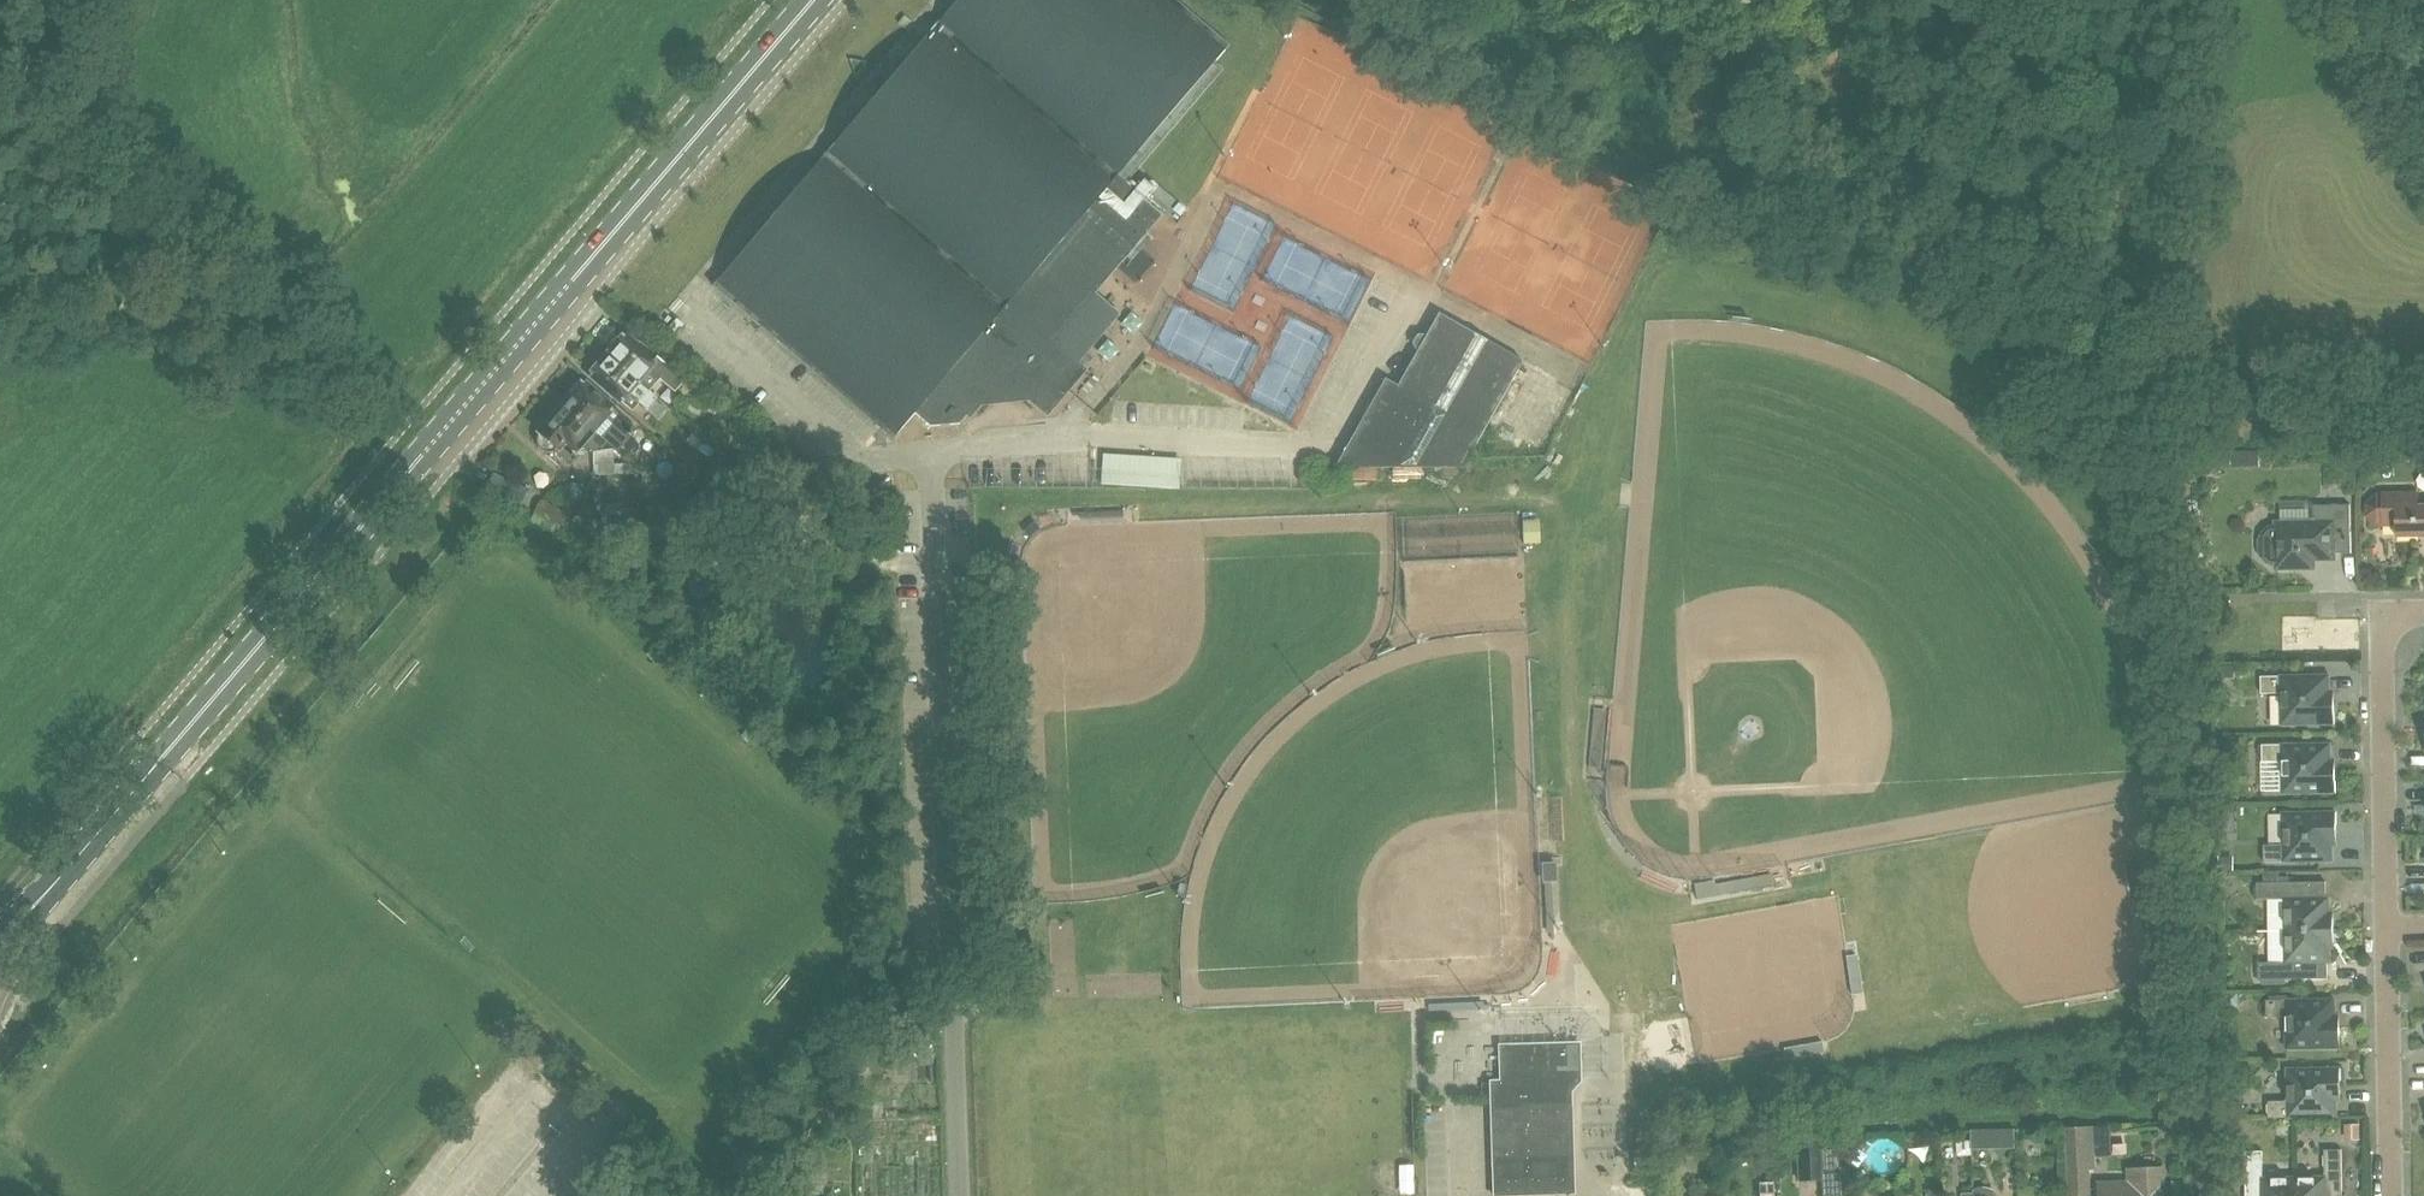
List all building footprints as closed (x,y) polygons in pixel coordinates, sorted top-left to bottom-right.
[(1180,0),(955,0),(712,285),(893,439),(916,413),(931,426),(962,423),(989,390),(997,397),(1018,395),(1024,388),(1048,409),(1082,370),(1074,363),(1115,315),(1090,293),(1152,220),(1143,212),(1151,203),(1127,182),(1224,68),(1215,60),(1230,43),(1180,0)] [(1417,353),(1398,387),(1480,433),(1521,361),(1439,314),(1427,335),(1417,335),(1412,343),(1417,353)] [(685,325),(677,319),(669,328),(677,334),(685,325)] [(640,381),(650,390),(660,379),(675,392),(685,380),(658,356),(656,358),(644,349),(642,351),(624,336),(622,338),(618,338),(612,344),(612,349),(608,355),(639,382),(640,381)] [(593,371),(591,374),(633,411),(640,403),(647,409),(658,397),(650,390),(640,381),(639,382),(608,355),(603,360),(599,360),(593,367),(593,371)] [(1461,467),(1480,433),(1398,387),(1385,380),(1335,467),(1461,467)] [(584,383),(564,405),(593,431),(594,429),(608,441),(617,450),(636,428),(584,383)] [(608,441),(594,429),(593,431),(564,405),(539,435),(537,439),(537,442),(538,444),(539,447),(542,450),(545,451),(549,452),(552,452),(555,451),(558,449),(564,443),(575,452),(584,442),(594,451),(600,450),(608,441)] [(705,440),(697,449),(708,458),(715,450),(705,440)] [(2382,496),(2375,496),(2375,498),(2369,505),(2369,515),(2376,522),(2376,523),(2383,523),(2383,526),(2397,526),(2397,537),(2423,537),(2423,506),(2419,506),(2419,493),(2382,494),(2382,496)] [(540,498),(532,517),(560,528),(568,510),(540,498)] [(2260,541),(2260,552),(2263,558),(2267,562),(2273,565),(2277,564),(2277,569),(2298,568),(2314,568),(2314,559),(2334,559),(2334,554),(2351,554),(2350,505),(2314,506),(2314,522),(2280,523),(2276,523),(2276,527),(2272,527),(2266,530),(2262,534),(2260,541)] [(1523,543),(1530,543),(1539,543),(1539,521),(1523,521),(1523,543)] [(2235,666),(2217,667),(2217,678),(2235,677),(2235,666)] [(2281,725),(2335,725),(2334,691),(2330,691),(2330,675),(2261,677),(2261,694),(2281,694),(2281,725)] [(2283,794),(2336,793),(2335,760),(2331,760),(2331,744),(2262,745),(2263,762),(2282,762),(2283,794)] [(2332,845),(2337,845),(2336,812),(2283,813),(2283,845),(2264,845),(2264,862),(2333,861),(2332,845)] [(2219,856),(2219,871),(2234,871),(2234,856),(2219,856)] [(2284,900),(2285,931),(2334,930),(2334,912),(2329,912),(2329,898),(2326,898),(2326,882),(2257,883),(2258,900),(2284,900)] [(2334,948),(2334,930),(2285,931),(2285,962),(2259,963),(2259,980),(2328,979),(2327,963),(2330,963),(2330,948),(2334,948)] [(2287,1049),(2340,1048),(2340,1015),(2335,1015),(2335,999),(2266,1000),(2267,1018),(2286,1018),(2287,1049)] [(1489,1082),(1490,1109),(1493,1195),(1506,1195),(1564,1194),(1561,1119),(1571,1118),(1570,1081),(1579,1081),(1578,1044),(1498,1046),(1499,1082),(1489,1082)] [(2268,1119),(2293,1118),(2337,1117),(2337,1102),(2341,1101),(2341,1068),(2287,1069),(2288,1101),(2268,1101),(2268,1119)] [(2095,1126),(2066,1127),(2067,1160),(2068,1160),(2070,1195),(2092,1194),(2091,1169),(2098,1169),(2097,1156),(2095,1126)] [(1797,1182),(1822,1181),(1823,1195),(1845,1195),(1843,1142),(1796,1144),(1797,1182)] [(2294,1195),(2343,1195),(2342,1150),(2324,1150),(2325,1177),(2294,1177),(2294,1195)] [(2294,1177),(2263,1178),(2262,1151),(2245,1152),(2246,1195),(2294,1195),(2294,1177)] [(2099,1185),(2100,1195),(2166,1195),(2165,1170),(2134,1171),(2134,1183),(2099,1185)] [(1773,1188),(1773,1181),(1759,1182),(1759,1189),(1759,1195),(1773,1195),(1773,1188)] [(1993,1190),(1990,1188),(1987,1187),(1983,1187),(1979,1187),(1976,1189),(1975,1190),(1974,1190),(1974,1195),(1993,1195),(1993,1190)]
